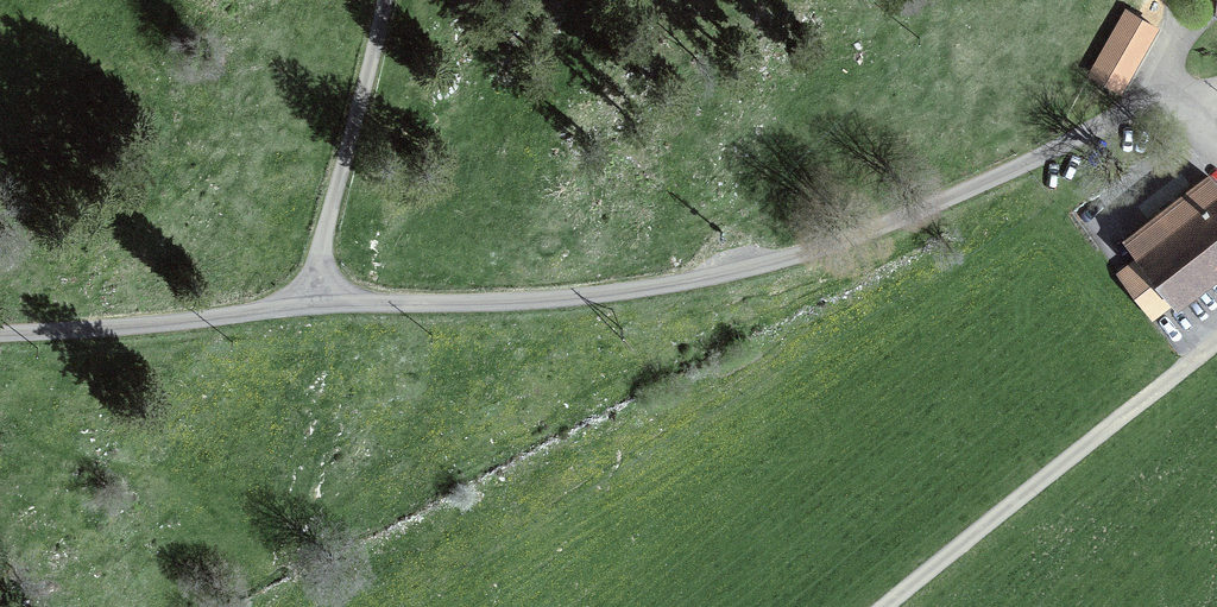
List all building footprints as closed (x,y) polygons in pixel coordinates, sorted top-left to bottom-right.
[(1126,11),(1091,74),(1120,90),(1155,28),(1126,11)] [(1208,176),(1128,238),(1142,257),(1121,273),(1153,314),(1174,298),(1177,301),(1216,270),(1216,187),(1208,176)]
